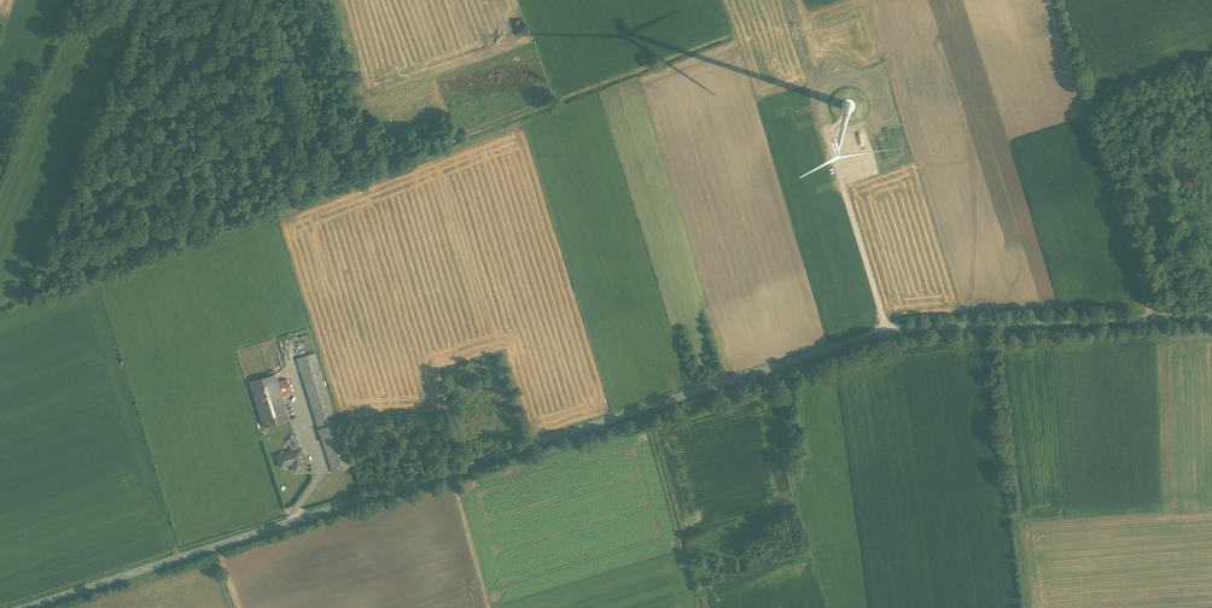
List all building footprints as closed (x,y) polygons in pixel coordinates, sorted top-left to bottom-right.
[(521,18),(515,20),(519,32),(525,30),(521,18)] [(295,354),(332,466),(354,459),(317,347),(295,354)] [(278,368),(251,376),(265,422),(291,414),(284,390),(293,388),(288,373),(280,375),(278,368)] [(292,444),(279,448),(283,462),(292,459),(294,466),(309,462),(300,430),(289,433),(292,444)]
